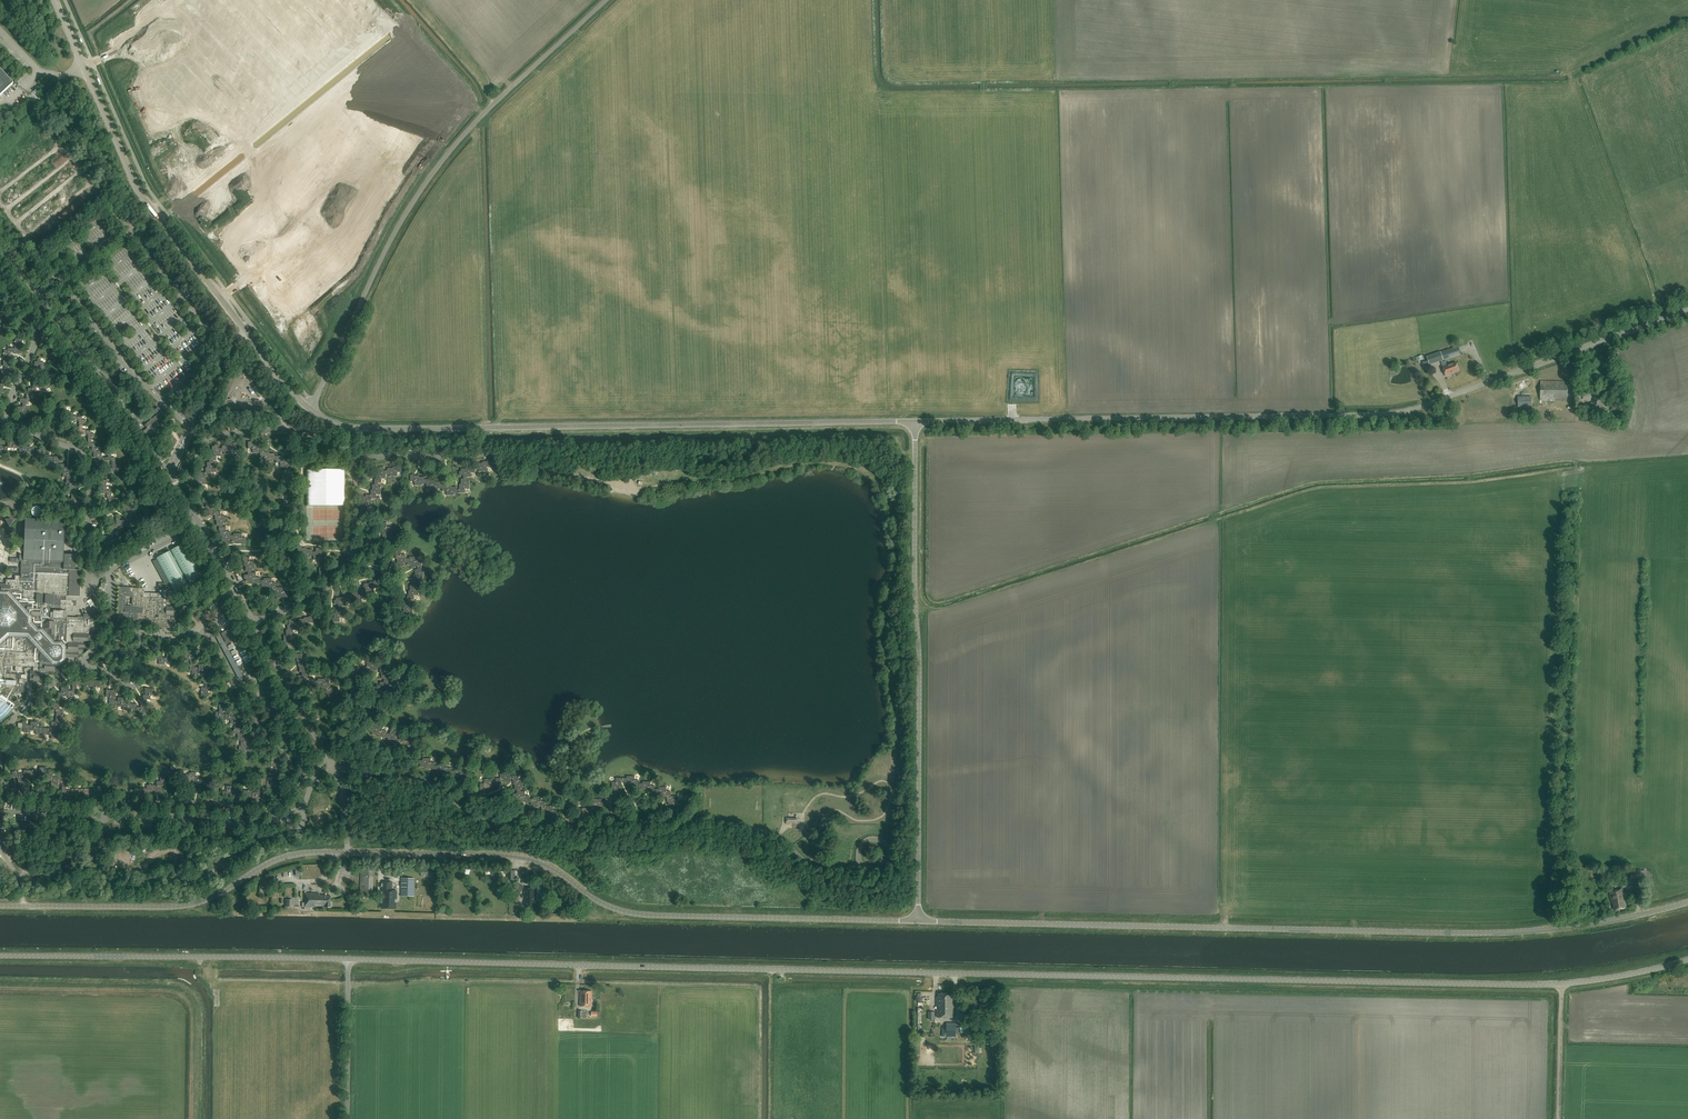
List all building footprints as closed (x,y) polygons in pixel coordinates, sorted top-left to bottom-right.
[(3,93),(13,84),(3,74),(2,72),(0,70),(0,96),(3,93)] [(19,338),(19,340),(16,340),(16,343),(15,343),(15,344),(15,350),(8,349),(8,351),(4,351),(4,354),(4,355),(3,366),(5,366),(5,372),(1,371),(1,378),(0,378),(0,393),(3,393),(4,390),(3,390),(3,387),(4,387),(4,382),(3,382),(4,380),(8,381),(8,373),(10,373),(10,374),(13,374),(13,370),(10,370),(11,364),(10,364),(10,358),(11,358),(11,356),(11,354),(15,354),(15,355),(22,356),(22,353),(21,353),(22,349),(22,350),(23,345),(22,345),(22,343),(26,343),(27,339),(19,338)] [(1460,354),(1457,346),(1426,357),(1429,365),(1440,361),(1442,366),(1445,376),(1450,374),(1459,371),(1456,362),(1452,364),(1452,363),(1444,366),(1442,360),(1460,354)] [(40,358),(39,358),(37,358),(37,362),(34,361),(34,365),(40,365),(40,370),(41,371),(41,376),(45,377),(46,378),(46,385),(37,384),(37,382),(33,381),(33,387),(32,387),(32,388),(28,388),(28,394),(26,394),(26,399),(20,398),(20,402),(23,402),(22,407),(16,407),(16,410),(19,411),(19,414),(21,414),(22,414),(22,410),(26,410),(26,406),(26,402),(30,402),(30,398),(31,398),(31,394),(35,394),(35,391),(36,391),(36,388),(40,388),(42,388),(42,392),(46,392),(46,388),(49,388),(50,381),(53,381),(53,379),(54,379),(54,378),(53,378),(49,377),(50,374),(48,374),(48,371),(45,370),(45,367),(44,367),(44,362),(41,362),(41,359),(40,359),(40,358)] [(1520,389),(1529,386),(1528,380),(1518,382),(1520,389)] [(1568,381),(1541,381),(1541,400),(1568,401),(1568,381)] [(1532,407),(1532,396),(1518,396),(1518,407),(1528,407),(1528,411),(1531,411),(1531,407),(1532,407)] [(1604,399),(1595,396),(1593,403),(1590,402),(1588,409),(1590,410),(1606,415),(1608,409),(1601,407),(1604,399)] [(66,408),(65,408),(63,408),(63,411),(56,412),(56,415),(53,415),(53,419),(56,419),(56,421),(56,425),(53,425),(53,430),(57,430),(57,428),(63,428),(63,424),(60,424),(60,415),(67,415),(67,416),(68,416),(68,420),(74,420),(74,421),(79,421),(79,430),(77,430),(77,434),(83,433),(83,435),(88,435),(88,443),(85,443),(86,447),(92,447),(92,452),(93,452),(94,458),(97,458),(99,458),(99,464),(103,464),(103,461),(111,461),(112,468),(110,468),(107,468),(108,474),(106,474),(106,479),(100,479),(101,483),(103,483),(104,489),(101,489),(101,493),(107,493),(107,498),(109,498),(109,504),(113,504),(113,501),(121,501),(122,506),(123,506),(123,512),(127,512),(127,513),(128,513),(129,520),(120,520),(120,517),(116,517),(116,523),(115,524),(111,524),(111,531),(110,531),(110,536),(104,536),(104,540),(107,540),(107,544),(101,545),(101,548),(104,548),(104,551),(108,551),(108,548),(111,547),(111,548),(113,548),(113,546),(113,543),(111,543),(111,539),(114,539),(114,534),(115,534),(115,531),(118,531),(118,527),(120,527),(119,524),(123,524),(125,524),(126,527),(129,527),(129,523),(132,523),(132,516),(135,516),(135,514),(136,514),(136,513),(135,513),(135,512),(132,512),(131,509),(130,509),(130,506),(126,506),(126,502),(125,502),(125,498),(122,498),(121,494),(121,493),(120,493),(120,494),(118,494),(118,497),(115,497),(112,497),(112,494),(111,494),(111,489),(107,489),(107,482),(110,482),(110,478),(111,478),(111,474),(115,474),(114,472),(115,472),(115,468),(119,468),(119,465),(115,465),(115,458),(112,458),(111,454),(110,454),(108,454),(108,457),(105,458),(102,458),(102,454),(100,454),(100,451),(97,451),(96,448),(95,448),(95,444),(92,444),(92,440),(92,438),(95,438),(95,434),(91,434),(91,431),(86,431),(86,430),(83,430),(83,427),(83,424),(86,424),(86,422),(86,421),(86,420),(82,421),(82,417),(78,417),(77,416),(74,416),(74,413),(71,413),(70,412),(67,412),(67,408),(66,408)] [(270,416),(270,408),(243,409),(243,417),(270,416)] [(157,422),(150,427),(153,431),(160,426),(164,424),(161,420),(158,422),(157,423),(157,422)] [(15,440),(15,442),(8,442),(8,444),(7,444),(6,445),(8,445),(8,447),(5,447),(4,448),(1,448),(1,446),(0,446),(0,455),(8,455),(8,448),(19,448),(19,452),(23,452),(23,455),(30,455),(30,459),(37,459),(37,456),(46,456),(46,462),(50,462),(50,465),(57,465),(57,468),(63,468),(63,477),(67,477),(66,483),(69,483),(69,492),(72,492),(71,499),(74,499),(73,508),(72,508),(72,512),(76,512),(76,509),(80,509),(80,506),(82,506),(82,504),(80,504),(80,499),(78,499),(78,498),(77,498),(77,499),(75,499),(75,494),(77,494),(77,492),(75,491),(76,483),(73,483),(73,482),(72,482),(72,483),(71,483),(71,477),(70,477),(70,475),(71,475),(71,471),(70,471),(70,468),(67,468),(68,467),(67,467),(67,468),(65,468),(65,465),(59,465),(59,459),(57,459),(57,457),(52,457),(52,458),(50,458),(50,455),(46,455),(47,450),(43,450),(43,449),(41,448),(41,450),(37,450),(37,452),(36,452),(36,453),(37,453),(37,455),(32,455),(32,449),(30,448),(30,447),(25,447),(25,448),(21,448),(21,445),(17,445),(18,440),(15,440)] [(252,443),(252,442),(248,442),(248,449),(252,449),(252,453),(260,453),(260,458),(264,458),(264,462),(272,462),(272,460),(276,460),(276,463),(280,463),(280,467),(284,467),(284,471),(282,471),(282,479),(286,479),(287,483),(294,483),(294,479),(292,479),(292,474),(291,474),(291,469),(288,469),(288,465),(292,465),(292,461),(290,461),(290,459),(285,459),(285,457),(280,457),(280,456),(274,456),(274,454),(269,454),(269,452),(264,452),(264,447),(262,447),(262,445),(257,445),(257,443),(252,443)] [(236,450),(236,443),(232,443),(232,444),(227,444),(227,446),(222,446),(222,448),(219,448),(219,444),(214,444),(214,446),(212,446),(212,452),(211,452),(211,457),(209,457),(209,462),(207,462),(207,468),(206,468),(206,473),(200,472),(200,474),(198,474),(198,480),(197,480),(197,484),(195,484),(195,489),(202,489),(202,484),(206,484),(206,477),(211,477),(211,472),(215,472),(215,464),(213,464),(213,461),(216,461),(216,456),(221,456),(221,452),(224,452),(224,454),(232,454),(232,450),(236,450)] [(491,467),(491,460),(487,460),(487,462),(482,462),(482,463),(477,463),(477,466),(471,466),(471,467),(466,467),(466,469),(461,469),(461,471),(459,471),(459,475),(463,475),(463,479),(461,479),(461,484),(460,484),(460,489),(457,489),(457,487),(451,487),(451,485),(446,485),(446,484),(441,484),(441,482),(435,482),(435,480),(430,481),(430,479),(425,479),(425,477),(419,477),(419,476),(414,476),(414,474),(410,474),(410,481),(414,481),(415,486),(423,485),(423,483),(426,483),(426,486),(431,486),(431,490),(439,490),(439,488),(442,488),(442,491),(447,491),(447,495),(455,495),(455,493),(465,493),(465,489),(470,489),(469,481),(467,481),(467,477),(471,477),(471,473),(476,473),(475,470),(479,470),(479,472),(487,472),(487,467),(491,467)] [(402,472),(402,465),(398,465),(398,467),(393,467),(393,468),(387,468),(387,470),(384,471),(384,467),(380,467),(380,468),(377,468),(377,474),(376,474),(376,479),(375,479),(375,484),(372,484),(372,490),(371,490),(371,495),(366,495),(366,497),(363,497),(363,502),(362,502),(362,507),(360,507),(361,511),(368,511),(368,507),(372,507),(372,499),(377,499),(377,495),(381,495),(381,486),(379,486),(379,483),(382,483),(382,479),(386,479),(386,475),(390,475),(390,477),(398,476),(398,472),(402,472)] [(344,506),(344,470),(304,470),(305,506),(344,506)] [(212,499),(205,499),(205,503),(206,503),(206,508),(207,508),(207,514),(210,514),(210,515),(215,515),(215,520),(216,520),(216,526),(219,526),(219,531),(220,531),(220,536),(221,536),(221,542),(224,542),(224,543),(228,543),(228,539),(231,539),(231,542),(237,542),(237,543),(242,543),(242,545),(246,545),(246,538),(242,538),(242,533),(234,533),(234,535),(230,535),(230,531),(226,531),(226,527),(223,527),(223,523),(225,524),(225,515),(220,515),(220,511),(216,511),(216,503),(212,503),(212,499)] [(25,519),(24,539),(24,544),(24,547),(23,561),(27,561),(27,565),(21,564),(21,572),(20,572),(20,574),(24,574),(24,578),(20,578),(20,575),(15,575),(14,580),(7,579),(6,580),(6,581),(5,584),(0,584),(0,723),(7,718),(11,714),(15,711),(21,703),(18,700),(14,702),(11,700),(11,697),(14,695),(14,692),(27,693),(27,688),(23,688),(24,679),(21,679),(21,674),(11,674),(11,666),(15,666),(15,671),(22,672),(22,666),(33,667),(33,671),(31,671),(30,682),(39,683),(39,681),(42,682),(42,677),(49,678),(49,672),(59,672),(60,665),(63,663),(65,660),(65,657),(77,657),(78,653),(83,653),(83,648),(88,648),(88,643),(93,643),(94,616),(83,616),(83,620),(67,619),(66,621),(65,621),(65,611),(72,611),(73,606),(76,606),(76,601),(63,600),(63,596),(79,597),(80,570),(75,570),(76,555),(64,554),(65,524),(65,521),(25,519)] [(387,527),(387,523),(380,523),(380,527),(381,527),(381,532),(383,532),(383,537),(385,537),(385,539),(390,539),(390,544),(392,544),(392,549),(394,549),(394,555),(396,555),(396,559),(397,559),(397,565),(400,565),(400,567),(404,567),(404,563),(407,563),(407,565),(413,565),(413,566),(418,566),(418,569),(415,569),(415,575),(414,575),(414,580),(412,580),(412,585),(410,585),(410,591),(409,591),(409,596),(407,596),(407,601),(405,601),(405,607),(403,607),(403,612),(402,612),(402,616),(409,616),(409,611),(413,611),(413,603),(411,603),(411,600),(414,600),(414,595),(419,595),(419,587),(417,587),(417,584),(419,584),(419,579),(424,579),(424,571),(422,571),(422,561),(417,561),(417,556),(409,557),(409,558),(406,559),(406,555),(401,555),(401,550),(398,550),(398,547),(400,547),(400,539),(396,539),(396,535),(391,535),(391,527),(387,527)] [(302,547),(298,547),(298,554),(302,554),(302,558),(310,558),(310,556),(313,556),(313,560),(318,560),(318,564),(321,564),(321,568),(319,568),(319,576),(323,576),(323,580),(330,580),(330,576),(329,576),(329,571),(327,571),(327,566),(325,566),(325,560),(323,560),(323,555),(322,555),(322,550),(320,550),(320,548),(315,548),(315,552),(312,552),(312,549),(307,549),(307,548),(302,548),(302,547)] [(174,566),(180,564),(178,556),(171,559),(174,566)] [(250,557),(243,557),(243,561),(244,561),(244,566),(245,566),(245,571),(248,571),(248,575),(244,575),(244,579),(246,579),(246,581),(251,581),(251,583),(256,583),(256,584),(261,584),(261,587),(267,587),(267,588),(272,588),(272,593),(273,593),(273,596),(279,596),(279,597),(284,597),(284,599),(288,599),(288,592),(284,592),(284,587),(276,587),(276,583),(272,582),(272,578),(264,578),(264,580),(260,580),(260,577),(256,577),(256,573),(252,573),(252,569),(254,569),(254,561),(250,561),(250,557)] [(153,566),(160,574),(162,572),(156,564),(153,566)] [(180,572),(174,575),(180,590),(186,588),(180,572)] [(378,587),(378,580),(374,580),(374,582),(369,582),(369,583),(364,583),(364,586),(362,586),(362,591),(357,591),(357,592),(352,592),(352,595),(346,595),(346,596),(342,596),(342,598),(336,598),(336,600),(334,600),(334,604),(338,604),(338,608),(336,608),(336,613),(334,613),(334,618),(333,618),(333,622),(340,622),(340,618),(344,618),(344,610),(342,610),(342,606),(346,606),(346,602),(351,602),(351,599),(354,599),(354,601),(362,601),(362,597),(366,597),(366,592),(374,592),(374,587),(378,587)] [(168,584),(159,583),(158,602),(155,602),(155,598),(151,597),(151,593),(145,593),(145,591),(143,591),(144,588),(130,587),(119,587),(117,621),(149,623),(149,627),(164,628),(164,627),(174,628),(175,621),(177,621),(178,614),(178,607),(167,607),(167,600),(168,584)] [(313,623),(313,616),(309,616),(309,617),(304,617),(304,619),(298,619),(298,621),(295,621),(295,618),(291,618),(291,619),(288,620),(289,625),(287,625),(287,630),(286,630),(286,635),(284,636),(284,641),(282,641),(282,646),(281,646),(281,650),(288,650),(288,646),(292,645),(292,637),(290,637),(290,634),(293,634),(293,630),(297,630),(297,626),(301,625),(301,627),(309,627),(309,623),(313,623)] [(232,629),(221,634),(227,645),(241,638),(232,619),(228,621),(232,629)] [(192,651),(185,651),(185,654),(182,654),(182,655),(178,655),(178,654),(176,654),(176,655),(173,654),(173,655),(167,655),(167,658),(165,658),(163,658),(163,655),(155,655),(155,659),(159,659),(159,665),(164,665),(164,661),(176,662),(185,662),(185,660),(190,660),(190,671),(193,671),(192,675),(195,675),(196,675),(198,675),(198,673),(204,673),(203,684),(206,684),(206,687),(201,687),(201,696),(208,696),(208,693),(208,690),(209,688),(212,688),(212,681),(208,680),(208,670),(205,670),(205,667),(206,667),(206,665),(198,664),(198,668),(194,667),(195,657),(192,657),(192,654),(192,651)] [(301,658),(301,654),(296,654),(296,662),(298,662),(298,667),(299,667),(299,672),(302,672),(301,675),(298,675),(298,680),(299,680),(299,682),(305,682),(305,683),(310,683),(310,685),(315,685),(315,687),(321,687),(321,689),(325,689),(325,694),(327,694),(327,696),(333,696),(333,698),(337,698),(337,699),(342,699),(342,692),(337,692),(337,688),(330,688),(330,683),(325,683),(325,679),(317,679),(317,681),(314,681),(314,678),(310,678),(310,673),(306,673),(306,670),(308,670),(308,662),(303,662),(303,658),(301,658)] [(256,660),(248,664),(250,669),(258,666),(256,660)] [(83,676),(76,675),(76,677),(76,678),(76,680),(73,680),(72,691),(68,691),(69,687),(61,687),(61,689),(62,690),(61,692),(58,692),(58,703),(54,703),(53,710),(56,711),(56,713),(57,713),(57,716),(56,716),(56,722),(53,722),(52,722),(51,726),(54,726),(53,732),(51,732),(51,731),(50,731),(50,728),(44,728),(38,727),(38,724),(39,722),(31,722),(31,725),(27,725),(27,722),(23,721),(23,723),(18,723),(18,729),(25,729),(25,733),(27,733),(28,733),(31,733),(31,730),(36,731),(36,735),(52,735),(51,739),(56,739),(57,734),(61,734),(61,729),(59,729),(59,724),(63,724),(64,711),(59,710),(59,707),(62,707),(63,696),(68,696),(68,698),(70,699),(71,699),(74,699),(74,695),(77,695),(77,684),(82,684),(82,686),(91,687),(100,688),(101,680),(98,680),(98,681),(95,681),(95,680),(92,680),(92,679),(90,679),(90,680),(86,680),(86,679),(83,679),(83,676)] [(148,687),(144,687),(144,694),(143,694),(143,697),(140,697),(140,696),(138,696),(138,700),(141,700),(141,707),(138,706),(137,706),(137,703),(131,703),(131,702),(125,702),(125,699),(125,697),(118,697),(118,701),(114,701),(114,697),(115,697),(115,690),(112,690),(108,690),(106,690),(106,697),(109,697),(109,704),(112,704),(112,708),(115,708),(116,709),(116,708),(118,708),(118,706),(123,706),(123,710),(139,710),(139,713),(144,713),(144,708),(148,708),(148,704),(146,704),(146,698),(150,698),(150,694),(154,694),(154,687),(148,687)] [(431,758),(423,758),(423,760),(419,760),(419,764),(421,764),(421,767),(426,767),(426,768),(431,768),(431,769),(437,769),(437,772),(442,772),(442,773),(447,773),(447,775),(453,775),(453,777),(458,777),(458,779),(463,779),(463,780),(467,780),(467,773),(463,773),(463,769),(455,769),(455,771),(451,771),(451,768),(447,768),(447,763),(439,763),(439,765),(435,765),(435,762),(431,762),(431,758)] [(45,768),(40,767),(40,771),(24,770),(24,774),(18,774),(19,772),(16,772),(16,771),(15,771),(15,772),(13,771),(13,775),(10,775),(9,782),(14,782),(14,779),(18,779),(18,782),(25,783),(25,781),(25,780),(25,778),(31,778),(31,777),(37,778),(37,775),(39,775),(39,774),(41,774),(41,777),(48,778),(48,781),(51,781),(51,784),(50,784),(50,786),(58,786),(58,783),(62,783),(61,794),(65,794),(64,797),(64,799),(71,799),(71,796),(74,796),(78,796),(80,796),(83,796),(89,796),(90,793),(91,793),(91,792),(94,793),(93,796),(101,796),(101,791),(97,791),(97,786),(92,786),(92,789),(80,788),(80,789),(71,789),(71,791),(66,791),(67,779),(64,779),(64,776),(62,776),(62,775),(60,775),(60,776),(58,775),(58,778),(53,778),(53,773),(45,773),(45,768)] [(508,776),(508,774),(500,774),(500,778),(496,778),(496,781),(492,781),(492,779),(484,779),(484,783),(480,783),(480,790),(484,790),(484,789),(489,789),(489,788),(494,788),(494,785),(500,785),(500,784),(505,784),(505,782),(510,782),(510,780),(513,780),(513,785),(514,785),(515,790),(517,790),(517,794),(513,794),(513,798),(515,798),(515,800),(520,800),(520,801),(525,801),(525,803),(531,803),(531,805),(536,805),(536,807),(541,807),(541,812),(543,812),(543,814),(548,814),(549,816),(553,816),(553,817),(558,817),(557,810),(553,810),(553,806),(545,806),(545,801),(541,801),(541,797),(533,797),(533,799),(529,799),(529,796),(525,796),(525,791),(521,792),(521,788),(523,788),(523,780),(519,780),(519,776),(508,776)] [(635,776),(627,776),(627,778),(616,778),(616,782),(612,782),(612,790),(614,790),(613,794),(609,794),(609,798),(605,798),(605,801),(602,801),(602,799),(594,799),(593,803),(589,803),(589,808),(581,808),(581,812),(577,812),(577,819),(581,819),(581,818),(586,818),(586,816),(592,816),(592,814),(593,814),(593,809),(598,809),(598,807),(604,808),(604,805),(609,805),(609,804),(614,804),(614,802),(620,802),(620,800),(621,800),(621,796),(618,796),(618,793),(620,793),(620,787),(622,787),(622,782),(624,782),(624,785),(630,785),(630,786),(635,786),(635,788),(640,788),(640,790),(646,790),(646,792),(651,792),(651,793),(656,793),(656,795),(662,795),(662,797),(667,797),(666,802),(668,802),(668,805),(674,805),(674,806),(679,806),(679,807),(683,807),(683,800),(679,800),(679,796),(671,796),(671,791),(666,791),(666,787),(658,787),(658,789),(655,789),(655,786),(651,786),(651,782),(642,782),(642,784),(639,783),(639,781),(635,780),(635,776)] [(375,865),(361,865),(361,877),(360,896),(373,896),(373,875),(375,875),(375,865)] [(436,868),(421,868),(421,874),(421,877),(436,877),(436,868)] [(1641,871),(1641,869),(1629,870),(1630,879),(1642,878),(1642,877),(1645,877),(1644,870),(1641,871)] [(515,871),(507,870),(507,880),(515,880),(515,871)] [(402,896),(414,896),(414,879),(402,879),(402,896)] [(383,908),(383,909),(396,909),(396,891),(392,891),(392,883),(382,882),(382,907),(383,908)] [(524,886),(519,883),(515,890),(520,893),(524,886)] [(1625,900),(1622,889),(1610,891),(1612,902),(1614,902),(1614,905),(1613,905),(1615,910),(1626,908),(1625,903),(1624,900),(1625,900)] [(537,890),(524,890),(524,898),(525,898),(525,908),(536,908),(537,901),(536,901),(536,898),(537,898),(537,890)] [(319,894),(305,893),(304,899),(305,899),(305,903),(304,903),(304,908),(314,908),(315,906),(324,906),(324,907),(331,908),(331,896),(319,896),(319,894)] [(592,991),(581,991),(580,998),(580,1006),(592,1006),(592,999),(591,999),(592,991)] [(952,995),(945,995),(945,1007),(940,1007),(940,1008),(937,1008),(937,1018),(953,1018),(953,997),(952,997),(952,995)] [(945,1007),(945,995),(938,995),(938,998),(937,998),(937,1008),(940,1008),(940,1007),(945,1007)] [(956,1023),(947,1023),(947,1027),(942,1027),(942,1032),(940,1032),(940,1033),(942,1033),(942,1037),(956,1037),(956,1033),(964,1033),(964,1027),(956,1027),(956,1023)] [(967,1083),(975,1082),(975,1068),(966,1068),(967,1083)]
